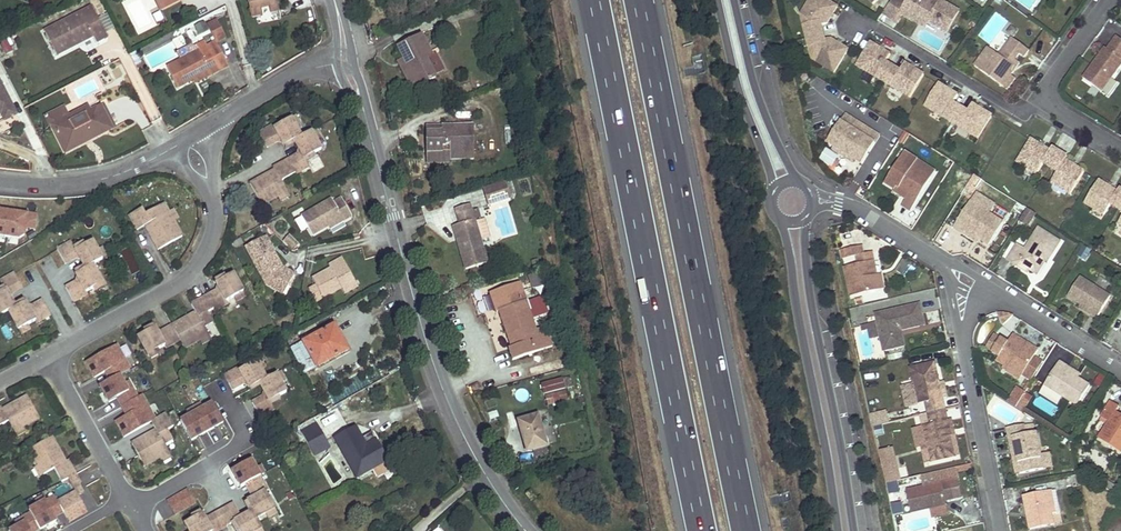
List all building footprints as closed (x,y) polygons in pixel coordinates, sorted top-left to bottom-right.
[(159,9),(178,0),(164,0),(160,2),(160,0),(155,0),(159,9)] [(250,2),(251,8),(278,2),(277,0),(260,0),(250,2)] [(825,0),(812,0),(808,7),(812,25),(805,27),(808,38),(824,34),(822,26),(828,24),(838,8),(825,0)] [(960,12),(942,1),(940,4),(938,2),(936,5),(928,0),(909,0),(906,6),(895,0),(884,14),(897,21),(901,15),(920,25),(924,19),(930,23),(948,33),(960,12)] [(92,5),(81,11),(86,23),(98,17),(92,5)] [(812,25),(808,7),(802,16),(805,27),(812,25)] [(157,23),(163,19),(156,8),(150,12),(157,23)] [(81,11),(44,29),(56,53),(93,35),(96,42),(107,36),(98,17),(86,23),(81,11)] [(213,13),(203,18),(212,35),(222,30),(213,13)] [(924,19),(920,25),(926,29),(930,23),(924,19)] [(405,67),(413,85),(432,76),(424,58),(431,55),(420,34),(398,45),(404,58),(408,66),(405,67)] [(835,74),(849,51),(833,41),(826,42),(824,34),(808,38),(810,50),(818,48),(822,66),(835,74)] [(226,62),(212,35),(204,39),(196,44),(199,49),(167,66),(178,86),(193,78),(209,70),(211,74),(220,69),(218,66),(226,62)] [(1118,37),(1109,50),(1107,48),(1096,64),(1098,66),(1095,69),(1093,67),(1084,79),(1103,92),(1120,68),(1120,39),(1118,37)] [(5,55),(12,52),(6,39),(0,41),(0,45),(5,55)] [(1030,52),(1013,40),(998,60),(987,52),(976,68),(1003,88),(1011,77),(1013,75),(1012,71),(1018,64),(1016,62),(1020,56),(1025,59),(1030,52)] [(891,56),(872,44),(858,67),(884,83),(894,68),(887,63),(891,56)] [(818,48),(810,50),(813,60),(822,66),(818,48)] [(396,62),(400,70),(405,67),(408,66),(404,58),(396,62)] [(911,99),(925,76),(905,64),(901,72),(894,68),(884,83),(911,99)] [(400,70),(409,87),(413,85),(405,67),(400,70)] [(209,70),(193,78),(195,82),(211,74),(209,70)] [(1016,80),(1011,77),(1003,88),(1008,92),(1016,80)] [(1,112),(13,105),(0,80),(0,112),(1,112)] [(958,96),(939,85),(925,108),(951,124),(960,108),(953,104),(958,96)] [(105,102),(100,105),(112,127),(117,125),(105,102)] [(13,105),(1,112),(4,119),(17,113),(13,105)] [(68,116),(51,125),(63,148),(88,135),(90,139),(112,127),(100,105),(90,110),(70,120),(68,116)] [(977,140),(992,117),(972,105),(968,113),(960,108),(951,124),(977,140)] [(63,106),(43,116),(49,126),(51,125),(68,116),(63,106)] [(87,107),(68,116),(70,120),(90,110),(87,107)] [(845,113),(827,142),(834,146),(855,160),(862,165),(875,143),(865,137),(870,129),(845,113)] [(297,115),(292,118),(297,127),(301,125),(297,115)] [(273,124),(260,132),(268,146),(280,139),(284,145),(302,135),(297,127),(292,118),(275,127),(273,124)] [(472,153),(472,127),(441,126),(441,131),(425,131),(426,152),(472,153)] [(316,127),(312,130),(317,138),(321,136),(316,127)] [(875,143),(880,136),(870,129),(865,137),(875,143)] [(317,138),(312,130),(302,135),(284,145),(286,147),(295,142),(300,151),(287,159),(294,172),(308,164),(306,160),(316,154),(314,152),(322,148),(317,138)] [(88,135),(63,148),(65,152),(90,139),(88,135)] [(1050,152),(1031,141),(1017,164),(1036,175),(1043,164),(1050,169),(1060,153),(1052,149),(1050,152)] [(834,146),(831,150),(853,164),(855,160),(834,146)] [(472,153),(426,152),(426,164),(443,163),(443,158),(472,158),(472,153)] [(903,152),(884,184),(894,190),(896,188),(908,196),(905,201),(899,209),(908,214),(931,178),(916,168),(920,163),(903,152)] [(1070,196),(1084,173),(1065,162),(1067,158),(1060,153),(1050,169),(1057,173),(1051,184),(1070,196)] [(321,157),(309,161),(313,174),(325,170),(321,157)] [(263,176),(250,183),(262,205),(277,197),(287,191),(281,180),(294,172),(287,159),(273,167),(274,170),(275,172),(264,178),(263,176)] [(274,170),(263,176),(264,178),(275,172),(274,170)] [(511,200),(506,182),(483,189),(488,207),(511,200)] [(1098,182),(1084,205),(1103,216),(1110,205),(1117,210),(1120,204),(1120,191),(1119,190),(1117,193),(1098,182)] [(896,188),(894,190),(892,193),(905,201),(908,196),(896,188)] [(287,191),(277,197),(280,200),(289,195),(287,191)] [(332,203),(330,199),(301,216),(312,235),(341,219),(342,221),(351,216),(341,198),(332,203)] [(142,207),(129,215),(137,230),(145,226),(158,249),(182,236),(174,220),(169,211),(164,203),(145,213),(142,207)] [(455,209),(460,225),(455,226),(459,239),(457,240),(465,270),(487,263),(480,241),(490,238),(485,219),(475,222),(474,220),(472,211),(470,205),(455,209)] [(964,210),(953,228),(961,234),(963,230),(979,239),(988,245),(1002,222),(977,207),(972,216),(964,210)] [(1035,213),(1027,208),(1018,221),(1027,227),(1035,213)] [(173,209),(169,211),(174,220),(178,217),(173,209)] [(472,211),(474,220),(481,219),(478,209),(472,211)] [(27,214),(0,210),(0,238),(23,241),(27,214)] [(329,228),(342,221),(341,219),(328,226),(329,228)] [(1017,244),(1007,260),(1016,265),(1017,263),(1030,271),(1034,273),(1045,256),(1050,259),(1061,242),(1038,227),(1025,249),(1017,244)] [(976,243),(979,239),(963,230),(961,234),(976,243)] [(288,236),(283,241),(292,251),(297,245),(288,236)] [(268,254),(260,239),(245,247),(266,284),(283,294),(292,278),(282,272),(280,269),(282,267),(273,251),(268,254)] [(71,241),(57,249),(64,263),(78,256),(84,265),(74,271),(76,273),(92,264),(102,258),(97,248),(92,240),(85,244),(83,242),(74,247),(71,241)] [(102,246),(97,248),(102,258),(107,255),(102,246)] [(874,262),(872,253),(864,255),(862,246),(841,251),(843,259),(856,256),(858,265),(844,267),(850,297),(881,291),(877,276),(871,277),(868,263),(874,262)] [(233,271),(242,266),(236,256),(227,260),(233,271)] [(1045,256),(1034,273),(1037,275),(1046,261),(1049,262),(1050,259),(1045,256)] [(342,257),(328,264),(330,268),(344,261),(342,257)] [(330,268),(312,277),(316,284),(308,288),(315,302),(341,288),(355,281),(344,261),(330,268)] [(877,276),(874,262),(868,263),(871,277),(877,276)] [(1017,263),(1016,265),(1029,273),(1030,271),(1017,263)] [(92,264),(76,273),(79,279),(66,287),(74,302),(87,294),(86,292),(94,287),(102,283),(92,264)] [(292,278),(294,275),(282,267),(280,269),(282,272),(292,278)] [(218,287),(204,294),(213,309),(226,302),(226,300),(235,294),(243,290),(233,272),(225,276),(223,273),(213,278),(218,287)] [(3,279),(6,285),(0,288),(0,315),(6,312),(24,302),(23,300),(14,304),(9,295),(22,288),(14,273),(3,279)] [(1081,278),(1068,298),(1082,307),(1091,313),(1089,315),(1097,320),(1111,298),(1081,278)] [(355,281),(341,288),(344,294),(358,286),(355,281)] [(102,283),(94,287),(96,292),(105,287),(102,283)] [(490,292),(496,313),(499,313),(527,304),(520,284),(490,292)] [(243,290),(235,294),(238,299),(246,294),(243,290)] [(190,303),(195,310),(204,326),(212,321),(208,312),(213,309),(204,294),(190,303)] [(542,295),(529,300),(536,318),(549,313),(542,295)] [(24,302),(6,312),(16,331),(26,325),(34,321),(35,323),(50,314),(43,300),(28,308),(24,302)] [(527,304),(499,313),(511,347),(508,348),(512,361),(552,348),(546,328),(536,331),(527,304)] [(875,315),(883,352),(905,347),(901,331),(920,327),(918,318),(922,317),(920,305),(875,315)] [(1082,307),(1080,309),(1089,315),(1091,313),(1082,307)] [(195,310),(171,323),(179,339),(184,347),(198,339),(208,333),(204,326),(195,310)] [(229,320),(236,328),(243,321),(236,314),(229,320)] [(144,331),(136,334),(147,353),(157,348),(164,344),(157,331),(153,323),(142,329),(144,331)] [(171,323),(157,331),(164,344),(166,347),(179,339),(171,323)] [(26,325),(16,331),(19,335),(28,330),(26,325)] [(333,325),(303,341),(317,366),(337,355),(333,348),(343,343),(333,325)] [(208,333),(198,339),(201,343),(211,338),(208,333)] [(1000,339),(994,334),(985,349),(992,353),(1000,339)] [(1000,339),(992,353),(999,357),(1000,356),(1012,363),(1009,368),(1022,377),(1034,358),(1038,351),(1012,335),(1007,343),(1000,339)] [(343,343),(333,348),(337,355),(347,350),(343,343)] [(157,348),(147,353),(150,358),(159,352),(157,348)] [(259,357),(255,359),(260,368),(264,366),(259,357)] [(1044,364),(1034,358),(1022,377),(1032,383),(1044,364)] [(237,366),(224,374),(231,388),(245,381),(249,387),(266,378),(260,368),(255,359),(239,368),(237,366)] [(1059,361),(1044,387),(1078,408),(1091,387),(1079,379),(1065,371),(1068,367),(1059,361)] [(935,363),(910,369),(918,406),(926,404),(931,426),(923,428),(929,452),(932,463),(957,458),(952,437),(950,438),(946,423),(949,423),(943,399),(941,400),(937,385),(940,384),(935,363)] [(1081,375),(1068,367),(1065,371),(1079,379),(1081,375)] [(1006,372),(1020,380),(1022,377),(1009,368),(1006,372)] [(280,370),(275,373),(281,382),(285,379),(280,370)] [(266,378),(249,387),(251,390),(260,385),(265,394),(251,401),(260,416),(274,409),(272,403),(281,398),(279,395),(286,391),(281,382),(275,373),(266,378)] [(540,382),(544,404),(566,400),(562,378),(540,382)] [(1026,393),(1018,387),(1008,402),(1017,408),(1024,397),(1026,393)] [(1033,397),(1026,393),(1024,397),(1030,402),(1033,397)] [(0,406),(0,425),(8,421),(13,430),(23,425),(38,417),(27,395),(2,409),(0,406)] [(1017,408),(1024,412),(1030,402),(1024,397),(1017,408)] [(1100,441),(1120,453),(1120,416),(1117,414),(1120,408),(1112,402),(1102,418),(1111,423),(1100,441)] [(155,429),(131,443),(144,466),(159,457),(168,452),(164,444),(172,439),(167,430),(172,426),(165,413),(150,421),(155,429)] [(547,447),(538,415),(519,421),(528,453),(547,447)] [(23,425),(13,430),(16,435),(26,430),(23,425)] [(317,425),(302,434),(309,446),(324,437),(317,425)] [(1025,425),(1008,429),(1012,451),(1017,450),(1022,475),(1046,470),(1043,456),(1039,433),(1027,435),(1025,425)] [(354,426),(335,438),(347,459),(346,459),(357,478),(373,470),(388,461),(377,442),(376,444),(367,449),(363,441),(354,426)] [(923,428),(912,430),(917,455),(929,452),(923,428)] [(372,436),(363,441),(367,449),(376,444),(372,436)] [(51,437),(30,449),(38,464),(43,473),(54,467),(62,481),(68,478),(76,473),(68,460),(65,462),(51,437)] [(168,452),(159,457),(161,461),(171,456),(168,452)] [(1051,455),(1043,456),(1046,470),(1054,468),(1051,455)] [(388,461),(373,470),(377,478),(392,469),(388,461)] [(38,464),(34,467),(39,475),(43,473),(38,464)] [(76,473),(68,478),(74,487),(79,484),(81,483),(76,473)] [(253,497),(247,500),(257,518),(265,513),(275,508),(265,491),(268,489),(260,477),(246,484),(253,497)] [(952,483),(907,493),(912,515),(931,511),(932,514),(949,511),(948,507),(957,505),(952,483)] [(79,484),(74,487),(76,490),(78,495),(83,492),(79,484)] [(76,490),(57,501),(66,517),(84,506),(78,495),(76,490)] [(173,514),(194,505),(189,492),(167,501),(173,514)] [(1048,492),(1024,497),(1026,508),(1030,507),(1032,518),(1028,519),(1030,530),(1055,526),(1053,515),(1048,492)] [(1058,514),(1053,492),(1048,492),(1053,515),(1058,514)] [(216,512),(224,527),(231,523),(235,530),(238,530),(239,530),(256,530),(262,528),(257,518),(247,500),(244,502),(250,512),(241,517),(233,503),(216,512)] [(45,501),(29,510),(38,529),(55,521),(45,501)] [(84,506),(66,517),(69,522),(87,511),(84,506)] [(275,508),(265,513),(269,518),(277,513),(275,508)] [(213,530),(217,530),(224,527),(216,512),(206,518),(201,511),(191,516),(193,518),(185,523),(190,530),(213,530)] [(949,511),(932,514),(933,519),(950,515),(949,511)] [(6,527),(8,530),(39,530),(31,515),(6,527)]
